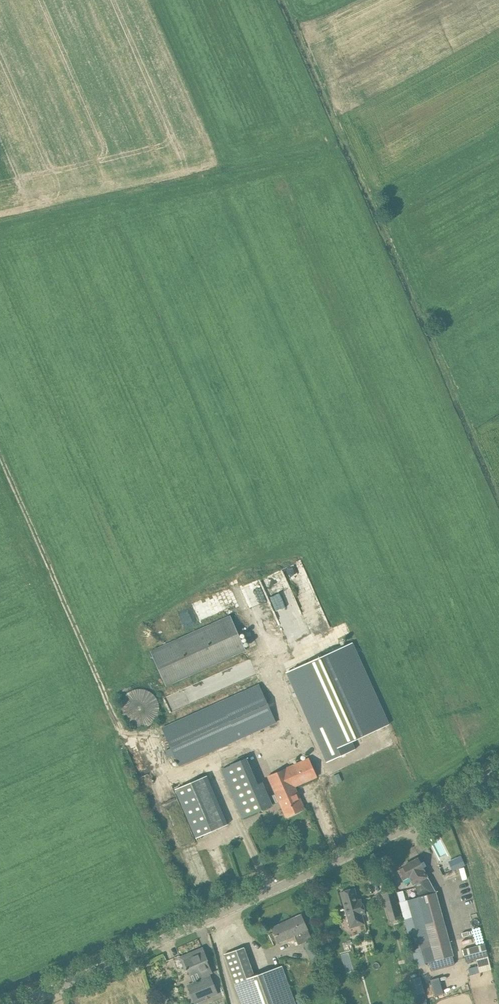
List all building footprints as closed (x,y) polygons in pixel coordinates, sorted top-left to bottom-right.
[(244,650),(228,617),(152,651),(168,685),(244,650)] [(328,761),(355,749),(351,741),(388,724),(351,643),(287,672),(328,761)] [(276,723),(259,685),(162,729),(179,767),(276,723)] [(159,712),(159,708),(159,705),(158,702),(157,699),(155,696),(152,693),(150,691),(147,690),(143,689),(140,689),(136,689),(133,690),(130,691),(127,693),(125,696),(124,697),(123,699),(122,701),(122,702),(121,705),(120,708),(121,712),(122,715),(123,718),(125,721),(127,723),(130,725),(133,727),(136,728),(140,728),(143,728),(147,727),(150,725),(152,723),(155,721),(157,718),(158,715),(159,712)] [(304,809),(300,800),(294,786),(317,777),(309,758),(268,776),(282,808),(286,817),(304,809)] [(262,800),(245,761),(221,771),(241,818),(271,805),(268,797),(262,800)] [(339,774),(332,777),(335,784),(342,781),(339,774)] [(228,824),(207,775),(175,789),(196,838),(228,824)] [(460,857),(454,859),(457,868),(464,865),(460,857)] [(404,867),(398,870),(403,880),(410,877),(413,884),(418,893),(418,894),(420,897),(409,900),(408,900),(417,929),(408,932),(417,965),(434,961),(436,968),(454,963),(452,956),(453,956),(435,892),(436,892),(428,878),(427,879),(426,877),(427,876),(423,869),(424,869),(418,858),(409,863),(403,866),(404,867)] [(357,901),(354,888),(341,892),(350,927),(364,923),(361,914),(365,913),(361,899),(357,901)] [(393,890),(383,893),(385,900),(389,914),(399,911),(395,897),(393,890)] [(282,927),(280,924),(272,927),(276,937),(278,942),(294,935),(298,945),(312,939),(305,924),(301,915),(300,915),(284,923),(286,925),(282,927)] [(322,954),(315,939),(304,944),(311,959),(322,954)] [(487,956),(484,944),(463,949),(466,962),(487,956)] [(180,957),(185,969),(188,968),(190,974),(194,983),(188,985),(195,1002),(217,993),(209,973),(212,972),(207,960),(208,960),(202,947),(180,957)] [(295,1002),(281,966),(254,976),(244,947),(224,954),(228,963),(242,1003),(295,1003),(295,1002)] [(422,976),(412,978),(416,994),(426,992),(422,976)] [(431,980),(435,995),(443,993),(439,977),(431,980)]
